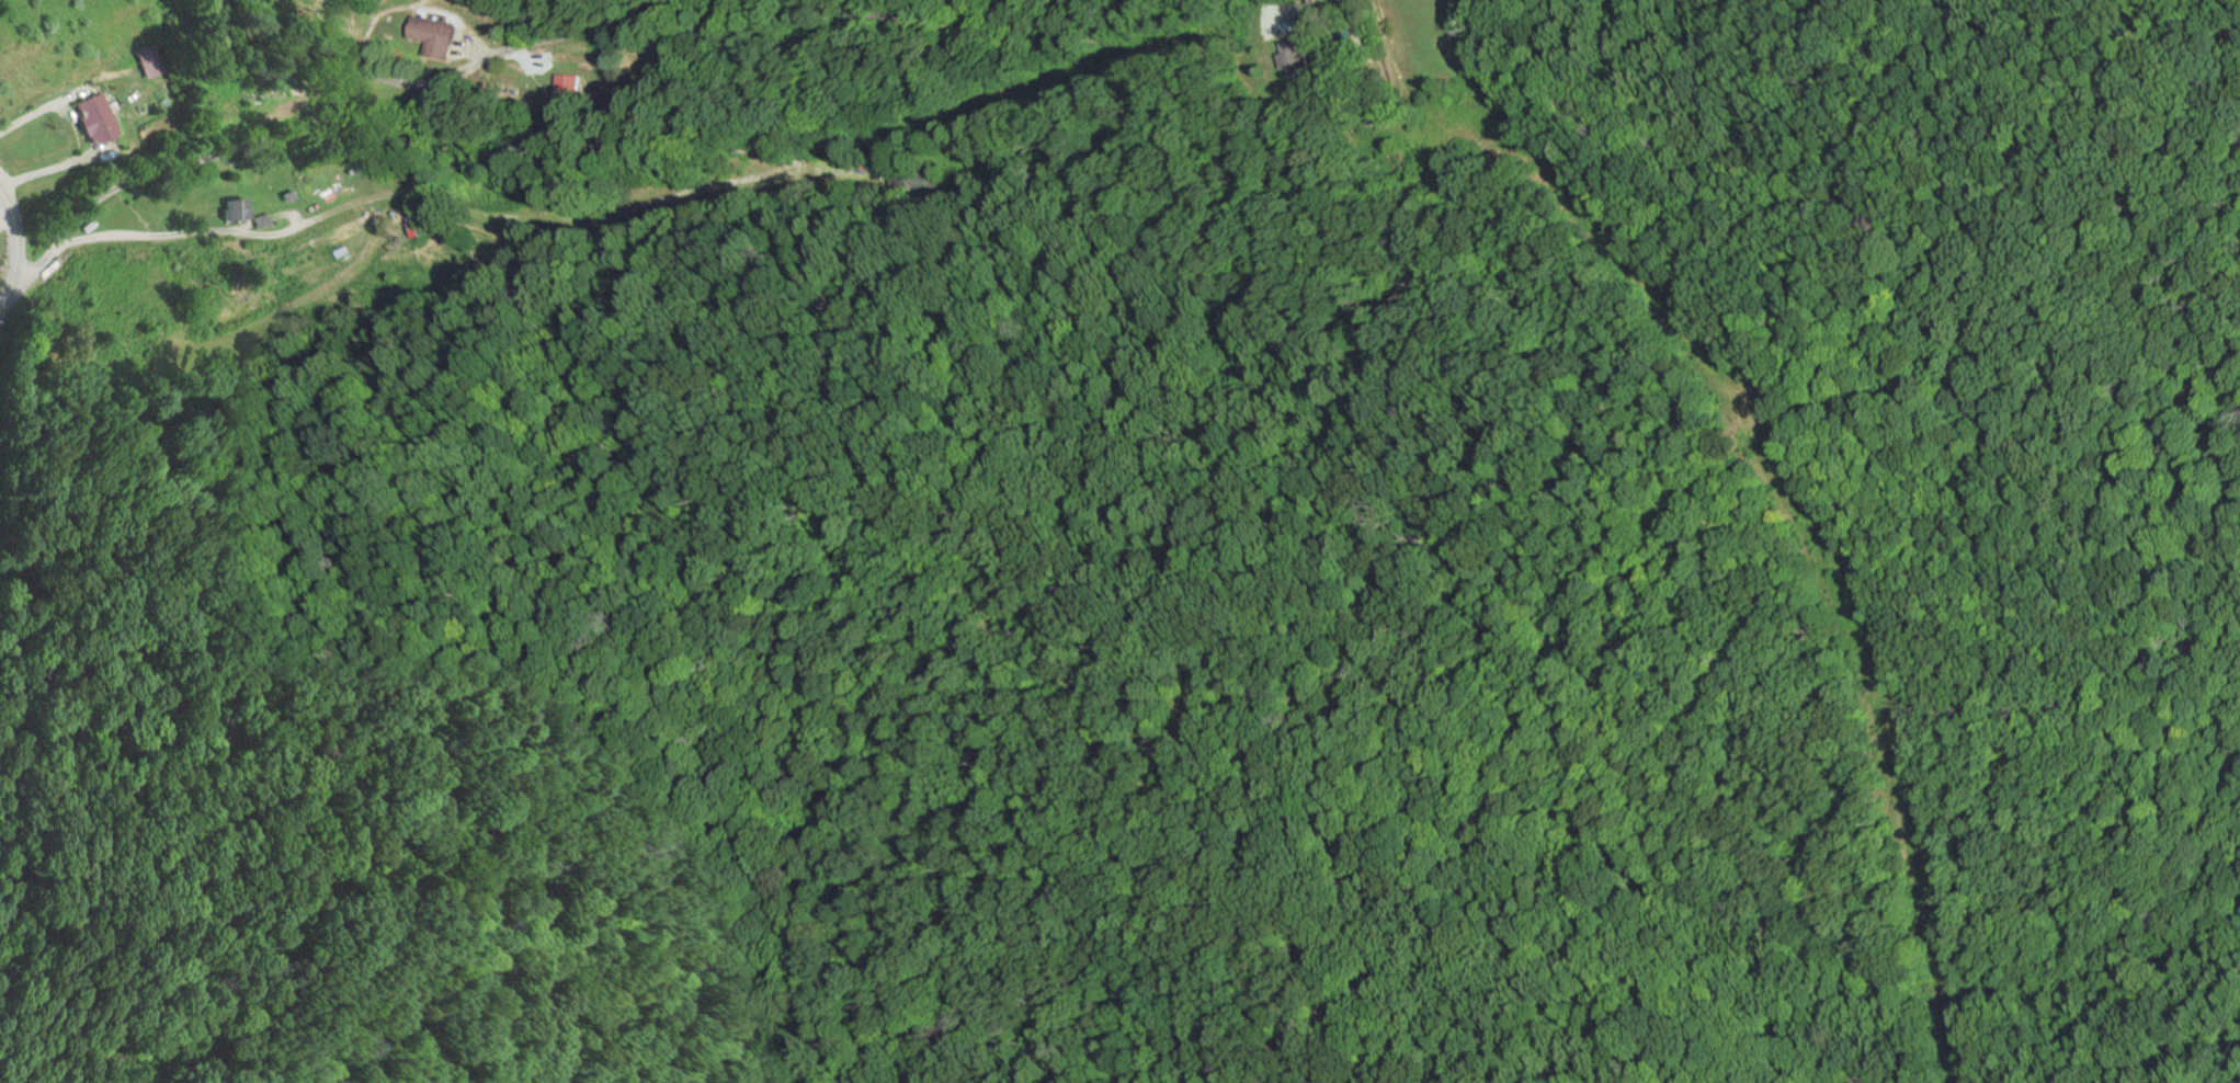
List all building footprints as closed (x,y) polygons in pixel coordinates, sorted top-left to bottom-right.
[(461,23),(419,15),(415,38),(433,41),(431,55),(455,59),(461,23)] [(1282,20),(1288,32),(1298,27),(1293,15),(1282,20)] [(1312,64),(1305,36),(1281,41),(1288,70),(1312,64)] [(582,109),(582,74),(559,74),(559,109),(582,109)] [(76,102),(92,146),(120,135),(105,92),(76,102)] [(227,221),(252,219),(250,198),(225,201),(227,221)] [(412,239),(430,233),(423,213),(406,219),(412,239)]
